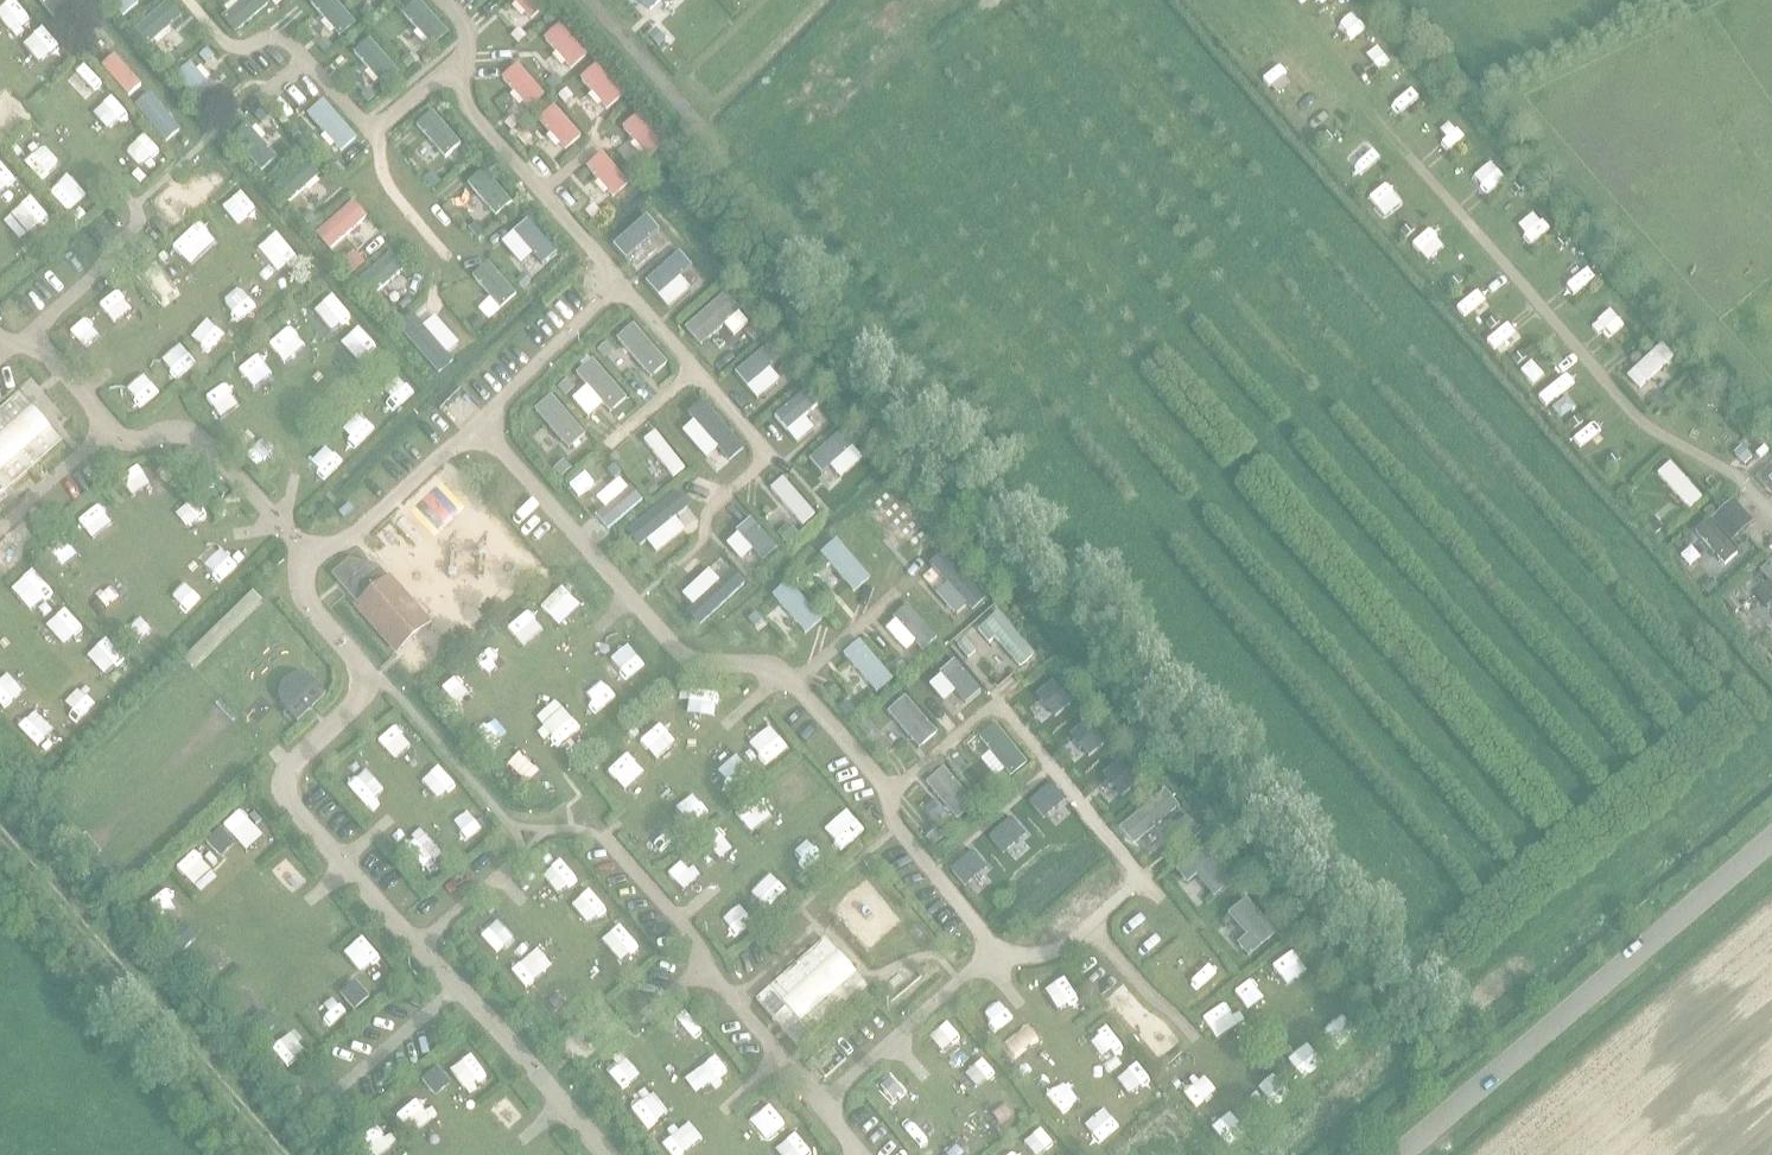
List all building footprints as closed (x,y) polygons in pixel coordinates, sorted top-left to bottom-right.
[(123,17),(139,3),(137,0),(109,0),(123,17)] [(183,16),(170,0),(168,0),(134,30),(148,47),(183,16)] [(222,18),(236,34),(270,4),(267,0),(242,0),(222,18)] [(356,24),(336,0),(313,0),(310,2),(340,37),(356,24)] [(434,47),(449,33),(419,0),(417,0),(403,13),(434,47)] [(546,6),(541,0),(513,0),(531,20),(546,6)] [(650,9),(659,0),(642,0),(650,9)] [(574,66),(587,55),(559,23),(547,34),(574,66)] [(383,87),(399,73),(370,39),(354,52),(383,87)] [(175,76),(209,114),(225,99),(191,62),(175,76)] [(528,109),(545,95),(518,64),(502,78),(528,109)] [(341,152),(357,138),(324,100),(308,114),(341,152)] [(581,136),(554,105),(538,119),(565,151),(581,136)] [(445,158),(461,144),(432,111),(417,125),(445,158)] [(231,137),(261,171),(277,157),(247,123),(231,137)] [(309,157),(274,187),(288,203),(323,173),(309,157)] [(497,215),(512,202),(484,170),(469,183),(497,215)] [(316,233),(330,250),(368,217),(354,201),(316,233)] [(541,267),(556,253),(528,221),(513,235),(541,267)] [(678,263),(695,249),(680,230),(662,244),(678,263)] [(392,252),(359,281),(374,297),(406,267),(392,252)] [(501,308),(517,294),(489,262),(473,276),(501,308)] [(657,299),(673,316),(690,301),(674,284),(657,299)] [(728,306),(700,329),(708,339),(735,317),(749,335),(757,328),(733,300),(727,305),(728,306)] [(427,319),(457,351),(472,337),(443,305),(427,319)] [(618,336),(652,376),(669,362),(635,322),(618,336)] [(597,350),(605,358),(615,348),(607,340),(597,350)] [(738,391),(778,358),(768,345),(728,379),(738,391)] [(578,371),(612,410),(628,396),(594,357),(578,371)] [(779,377),(790,390),(803,379),(792,366),(779,377)] [(558,386),(565,394),(576,384),(568,376),(558,386)] [(783,425),(813,400),(804,389),(774,415),(783,425)] [(535,406),(569,446),(586,432),(552,392),(535,406)] [(0,410),(0,497),(62,442),(19,393),(0,410)] [(699,461),(730,433),(715,417),(685,445),(699,461)] [(644,440),(674,478),(685,469),(656,431),(644,440)] [(820,468),(851,443),(842,432),(812,458),(820,468)] [(554,467),(562,475),(572,465),(564,457),(554,467)] [(607,481),(633,512),(644,503),(618,472),(607,481)] [(874,532),(906,504),(895,491),(863,519),(874,532)] [(1755,526),(1724,493),(1699,518),(1730,550),(1755,526)] [(684,497),(648,529),(658,540),(694,509),(684,497)] [(737,527),(766,560),(778,549),(749,516),(737,527)] [(816,561),(843,592),(853,583),(826,552),(816,561)] [(378,566),(350,559),(332,574),(358,603),(354,607),(396,654),(433,622),(391,574),(388,577),(378,566)] [(1749,594),(1771,577),(1771,561),(1741,584),(1749,594)] [(687,608),(698,621),(738,587),(727,574),(687,608)] [(184,659),(193,668),(262,601),(253,591),(184,659)] [(937,640),(906,605),(895,614),(910,631),(907,634),(915,642),(918,640),(926,650),(937,640)] [(880,687),(891,678),(867,650),(856,660),(880,687)] [(895,701),(866,727),(876,737),(904,711),(895,701)] [(911,812),(934,841),(945,832),(922,804),(911,812)] [(752,997),(794,1043),(862,981),(821,936),(752,997)]
